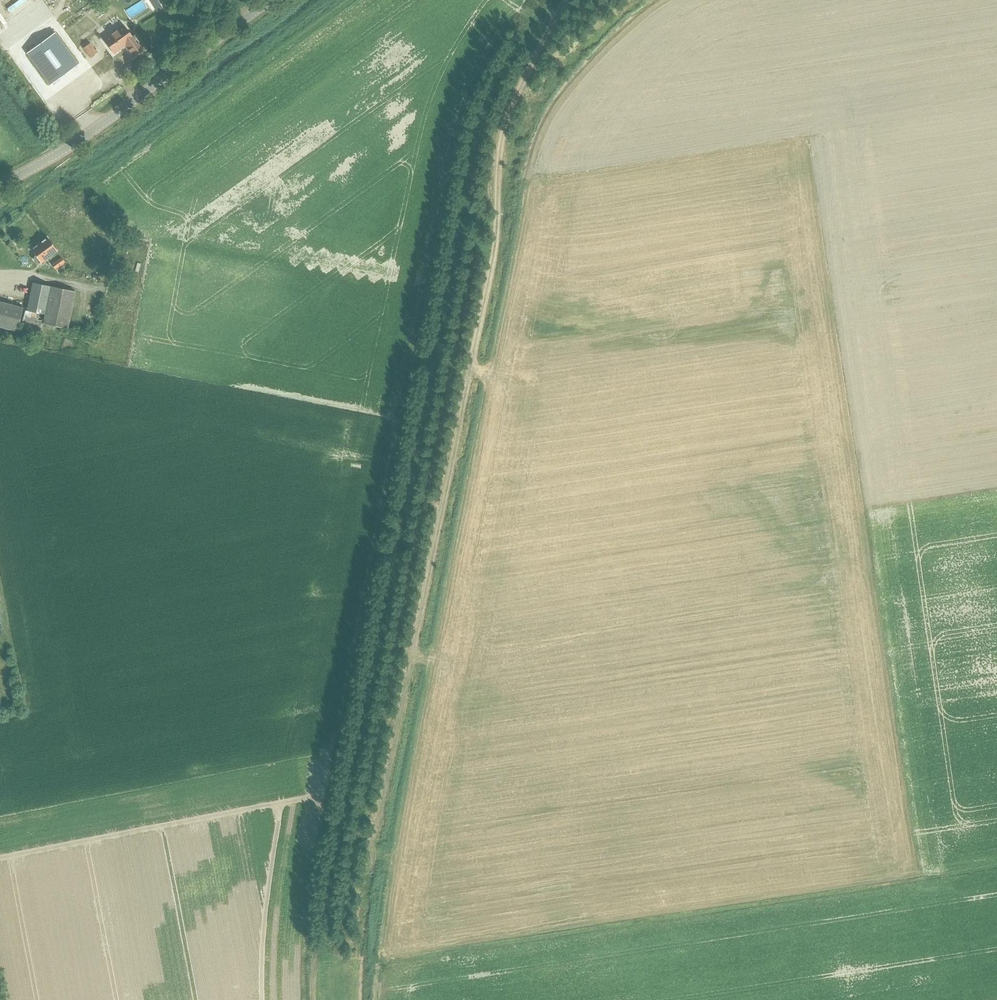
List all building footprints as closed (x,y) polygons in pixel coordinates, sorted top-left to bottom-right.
[(120,32),(106,41),(119,58),(132,48),(120,32)] [(55,33),(27,53),(50,84),(77,64),(55,33)] [(90,58),(97,53),(90,44),(84,48),(90,58)] [(31,249),(36,255),(34,258),(35,260),(37,261),(41,261),(41,262),(56,250),(47,237),(31,249)] [(65,261),(61,257),(52,264),(55,269),(65,261)] [(25,310),(21,327),(41,331),(44,314),(50,286),(32,283),(27,310),(25,310)] [(23,307),(0,302),(0,327),(17,331),(23,307)]
